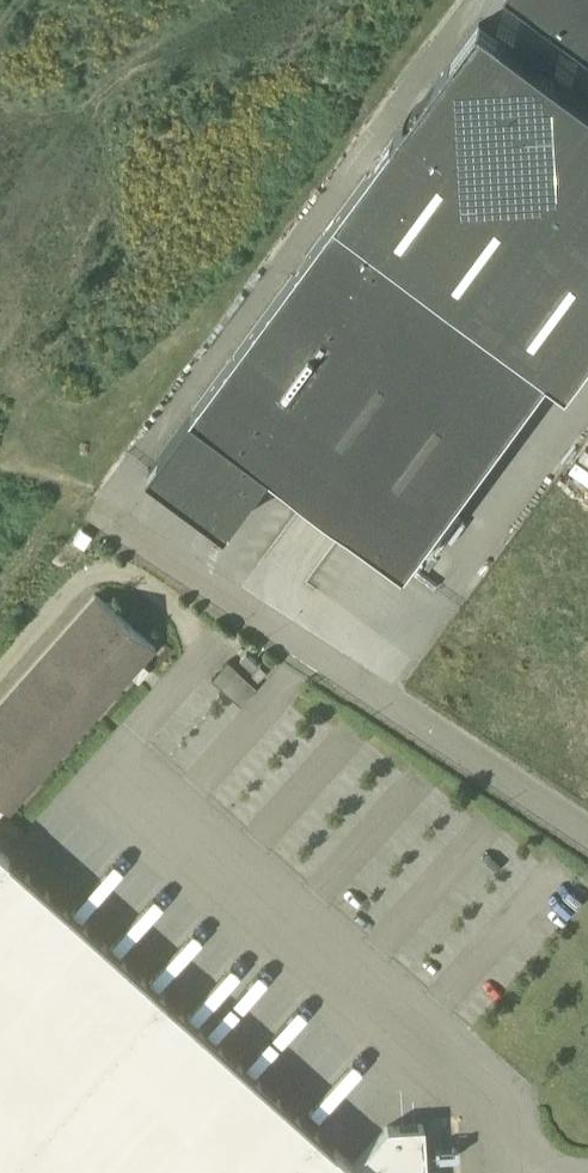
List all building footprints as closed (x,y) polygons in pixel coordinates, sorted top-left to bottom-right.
[(587,46),(587,0),(526,0),(587,46)] [(432,87),(336,217),(550,375),(569,389),(587,363),(587,102),(480,22),(432,87)] [(406,568),(550,375),(336,217),(149,469),(228,528),(272,469),(406,568)] [(4,806),(9,811),(156,646),(96,592),(0,699),(0,810),(4,806)] [(253,670),(260,663),(247,652),(241,659),(253,670)] [(241,705),(260,686),(231,658),(213,676),(241,705)] [(424,1124),(388,1126),(353,1164),(0,849),(0,1172),(427,1172),(424,1124)]
